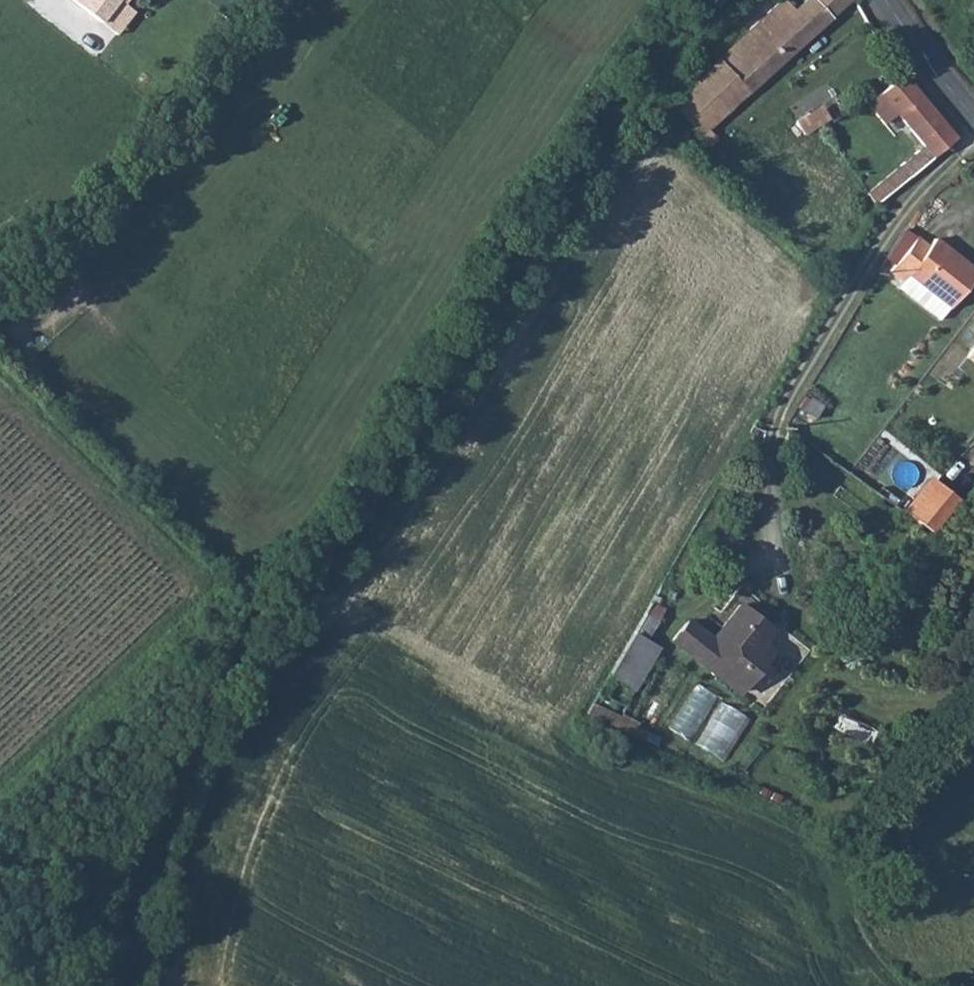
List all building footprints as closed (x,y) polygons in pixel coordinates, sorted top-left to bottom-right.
[(101,24),(117,0),(69,0),(101,24)] [(671,108),(707,134),(852,4),(849,0),(806,0),(794,11),(785,0),(777,0),(715,56),(716,58),(671,108)] [(957,138),(904,76),(866,103),(884,125),(898,114),(924,144),(935,157),(957,138)] [(828,118),(818,105),(795,121),(804,135),(828,118)] [(866,190),(876,203),(935,157),(924,144),(866,190)] [(952,299),(973,273),(973,267),(936,236),(931,241),(920,232),(895,263),(906,272),(911,265),(952,299)] [(952,299),(911,265),(906,272),(901,278),(941,311),(952,299)] [(828,397),(815,389),(808,400),(820,409),(828,397)] [(908,510),(931,528),(958,494),(935,476),(908,510)] [(668,633),(736,684),(770,642),(759,634),(769,622),(738,598),(710,632),(684,613),(668,633)] [(655,640),(630,626),(608,666),(633,680),(655,640)] [(718,703),(697,746),(724,759),(746,717),(718,703)]
